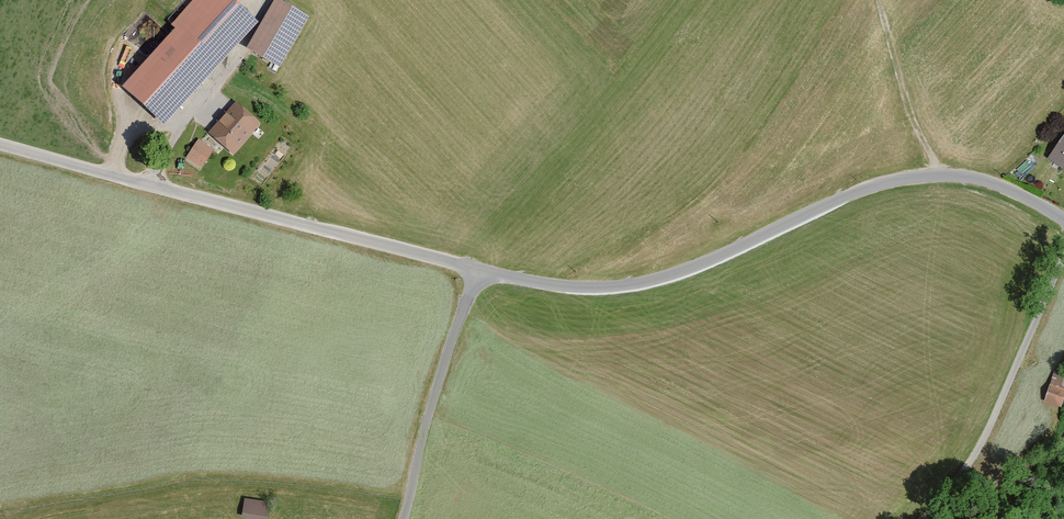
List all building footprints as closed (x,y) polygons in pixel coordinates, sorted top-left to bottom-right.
[(281,3),(254,50),(279,65),(306,17),(281,3)] [(183,30),(128,91),(162,121),(217,59),(183,30)] [(230,46),(217,35),(208,46),(221,57),(230,46)] [(259,124),(235,104),(211,133),(235,152),(259,124)] [(189,158),(201,166),(213,150),(201,142),(189,158)] [(1054,157),(1063,164),(1063,142),(1054,157)] [(1046,402),(1063,405),(1063,402),(1063,376),(1052,374),(1046,402)] [(245,500),(243,515),(268,518),(270,503),(245,500)]
